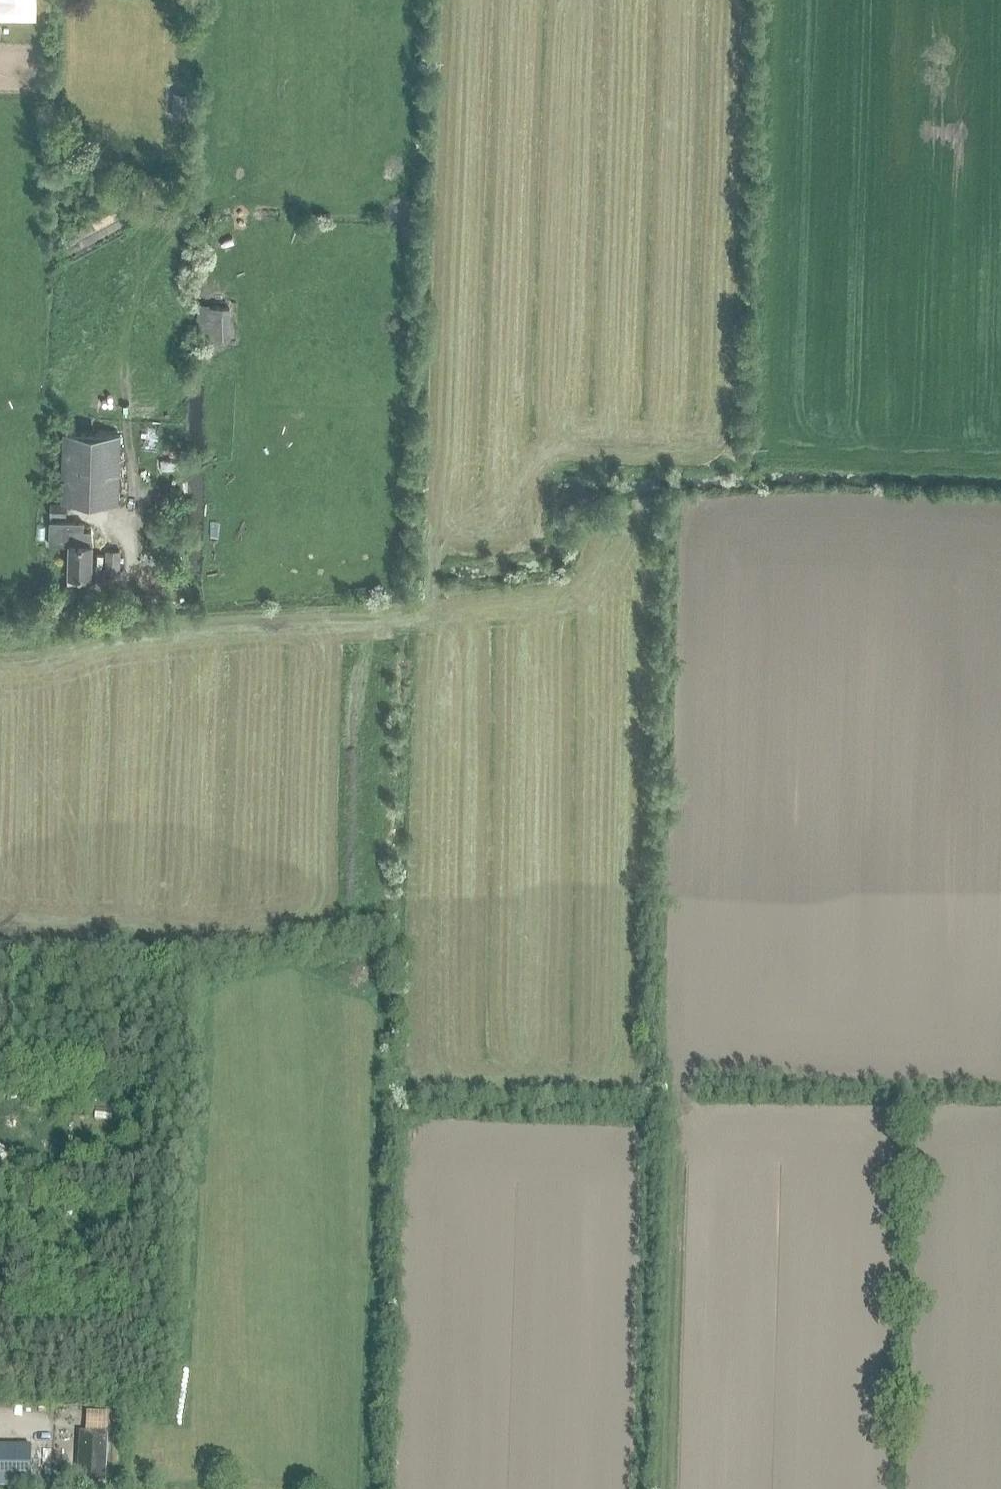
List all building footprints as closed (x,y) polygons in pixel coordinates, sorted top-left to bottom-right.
[(33,34),(34,0),(0,0),(0,34),(33,34)] [(208,308),(209,331),(209,338),(230,337),(230,307),(208,308)] [(64,433),(62,503),(118,504),(120,435),(64,433)] [(50,514),(65,515),(66,503),(50,503),(50,514)] [(167,504),(155,504),(155,512),(167,512),(167,504)] [(69,546),(68,577),(91,577),(91,545),(90,545),(91,532),(83,532),(83,523),(49,522),(48,545),(69,546)] [(105,551),(105,571),(119,571),(119,551),(105,551)] [(106,1483),(108,1433),(79,1432),(77,1482),(106,1483)] [(30,1488),(31,1448),(0,1447),(0,1487),(30,1488)]
